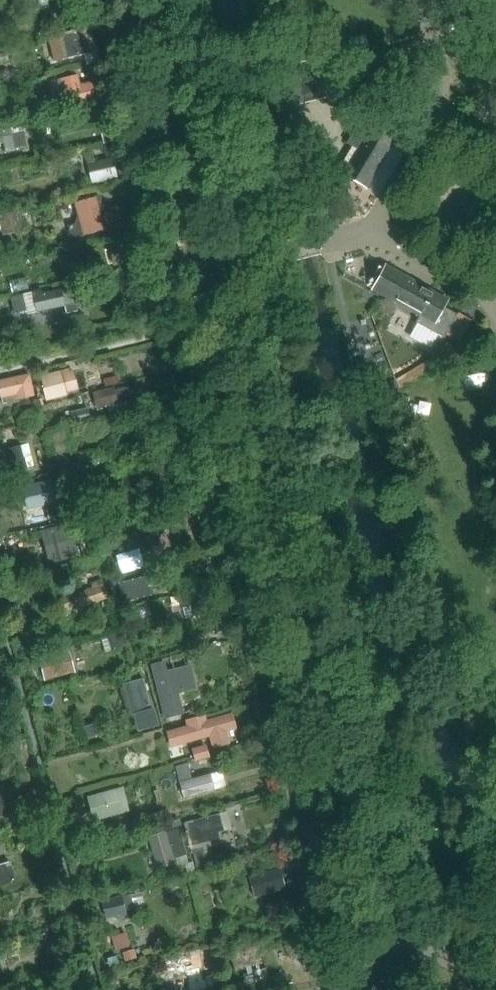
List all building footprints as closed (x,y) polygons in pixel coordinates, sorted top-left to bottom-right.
[(41,6),(43,17),(80,9),(78,0),(39,0),(41,6)] [(90,28),(58,35),(64,59),(84,54),(87,64),(98,61),(96,51),(90,28)] [(285,67),(293,107),(335,99),(328,59),(285,67)] [(95,66),(89,67),(91,78),(98,77),(95,66)] [(62,79),(60,79),(67,108),(80,105),(80,101),(97,97),(94,82),(79,86),(77,75),(62,79)] [(342,174),(365,188),(398,133),(364,113),(346,143),(357,149),(355,152),(350,149),(342,163),(347,166),(342,174)] [(118,123),(100,127),(104,144),(121,140),(118,123)] [(0,131),(0,144),(4,143),(5,152),(15,150),(13,135),(24,132),(23,126),(0,131)] [(120,142),(103,146),(105,157),(123,153),(120,142)] [(113,158),(95,162),(100,183),(118,179),(113,158)] [(119,174),(120,179),(127,177),(126,170),(121,171),(119,174)] [(80,222),(68,226),(72,239),(104,229),(96,197),(74,203),(80,222)] [(0,216),(0,224),(3,236),(19,232),(19,231),(15,214),(14,212),(0,216)] [(139,223),(127,226),(130,235),(141,232),(139,223)] [(144,238),(109,246),(113,265),(148,257),(144,238)] [(444,308),(447,302),(386,269),(374,290),(422,316),(418,325),(444,339),(457,315),(444,308)] [(41,291),(11,297),(14,314),(26,312),(27,314),(65,306),(67,313),(77,311),(72,287),(42,294),(41,291)] [(449,342),(438,350),(446,361),(456,353),(449,342)] [(61,371),(40,377),(47,400),(67,395),(61,371)] [(0,381),(0,393),(0,395),(20,391),(22,399),(34,396),(29,375),(0,381)] [(94,392),(93,392),(96,408),(141,397),(138,385),(114,391),(114,388),(94,392)] [(88,408),(72,412),(76,424),(91,420),(88,408)] [(21,446),(7,450),(14,474),(27,471),(21,446)] [(103,450),(75,458),(78,471),(106,463),(103,450)] [(56,464),(38,469),(41,482),(59,477),(56,464)] [(51,480),(26,486),(31,509),(57,503),(51,480)] [(86,517),(83,501),(71,504),(76,519),(86,517)] [(57,507),(49,509),(52,522),(64,519),(61,506),(57,507)] [(192,507),(171,512),(175,530),(196,525),(192,507)] [(69,523),(44,530),(52,562),(78,555),(69,523)] [(146,576),(118,583),(123,603),(151,596),(146,576)] [(93,589),(61,599),(65,611),(107,598),(101,580),(91,584),(93,589)] [(213,603),(209,591),(175,601),(178,612),(189,610),(190,614),(202,610),(201,606),(213,603)] [(127,615),(119,617),(122,628),(129,627),(127,615)] [(228,624),(215,628),(218,639),(231,635),(228,624)] [(120,633),(107,636),(111,651),(124,647),(120,633)] [(62,653),(39,658),(44,680),(45,680),(67,674),(62,653)] [(164,662),(151,665),(164,718),(183,713),(178,693),(188,690),(182,667),(166,671),(164,662)] [(107,720),(100,698),(84,702),(90,724),(107,720)] [(155,708),(133,714),(138,732),(159,726),(155,708)] [(187,726),(169,731),(173,747),(210,736),(213,747),(228,743),(225,732),(231,730),(227,714),(205,721),(204,716),(186,720),(187,726)] [(95,724),(84,727),(88,739),(98,736),(95,724)] [(0,747),(0,769),(12,766),(6,745),(0,747)] [(207,745),(192,749),(195,761),(210,757),(207,745)] [(187,763),(175,766),(184,798),(215,790),(211,774),(191,779),(187,763)] [(121,789),(89,798),(94,819),(127,809),(121,789)] [(14,811),(8,791),(0,794),(0,815),(14,811)] [(186,823),(184,823),(190,846),(219,838),(218,832),(223,831),(218,814),(186,823)] [(115,822),(104,826),(108,836),(123,832),(122,826),(116,828),(115,822)] [(170,831),(148,838),(158,868),(176,862),(174,858),(186,855),(178,829),(170,831)] [(0,846),(0,886),(16,881),(4,844),(0,846)] [(194,853),(193,854),(197,868),(198,867),(214,863),(210,849),(194,853)] [(279,868),(249,877),(254,897),(285,887),(279,868)] [(231,904),(227,888),(216,891),(221,907),(231,904)] [(131,894),(102,901),(106,919),(118,916),(119,921),(136,917),(131,894)] [(138,944),(134,928),(112,934),(116,950),(138,944)] [(256,945),(230,952),(234,970),(261,963),(256,945)] [(137,958),(134,949),(122,952),(125,962),(137,958)] [(192,955),(200,989),(206,989),(218,987),(210,952),(192,955)]
